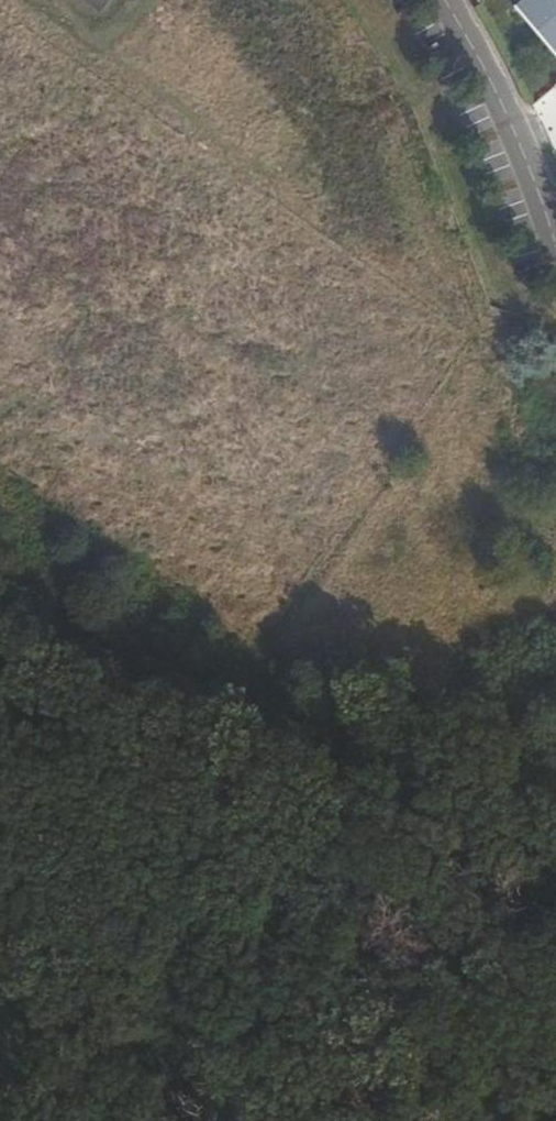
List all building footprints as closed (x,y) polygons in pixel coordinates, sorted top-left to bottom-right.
[(555,55),(555,0),(519,0),(514,5),(555,55)]
